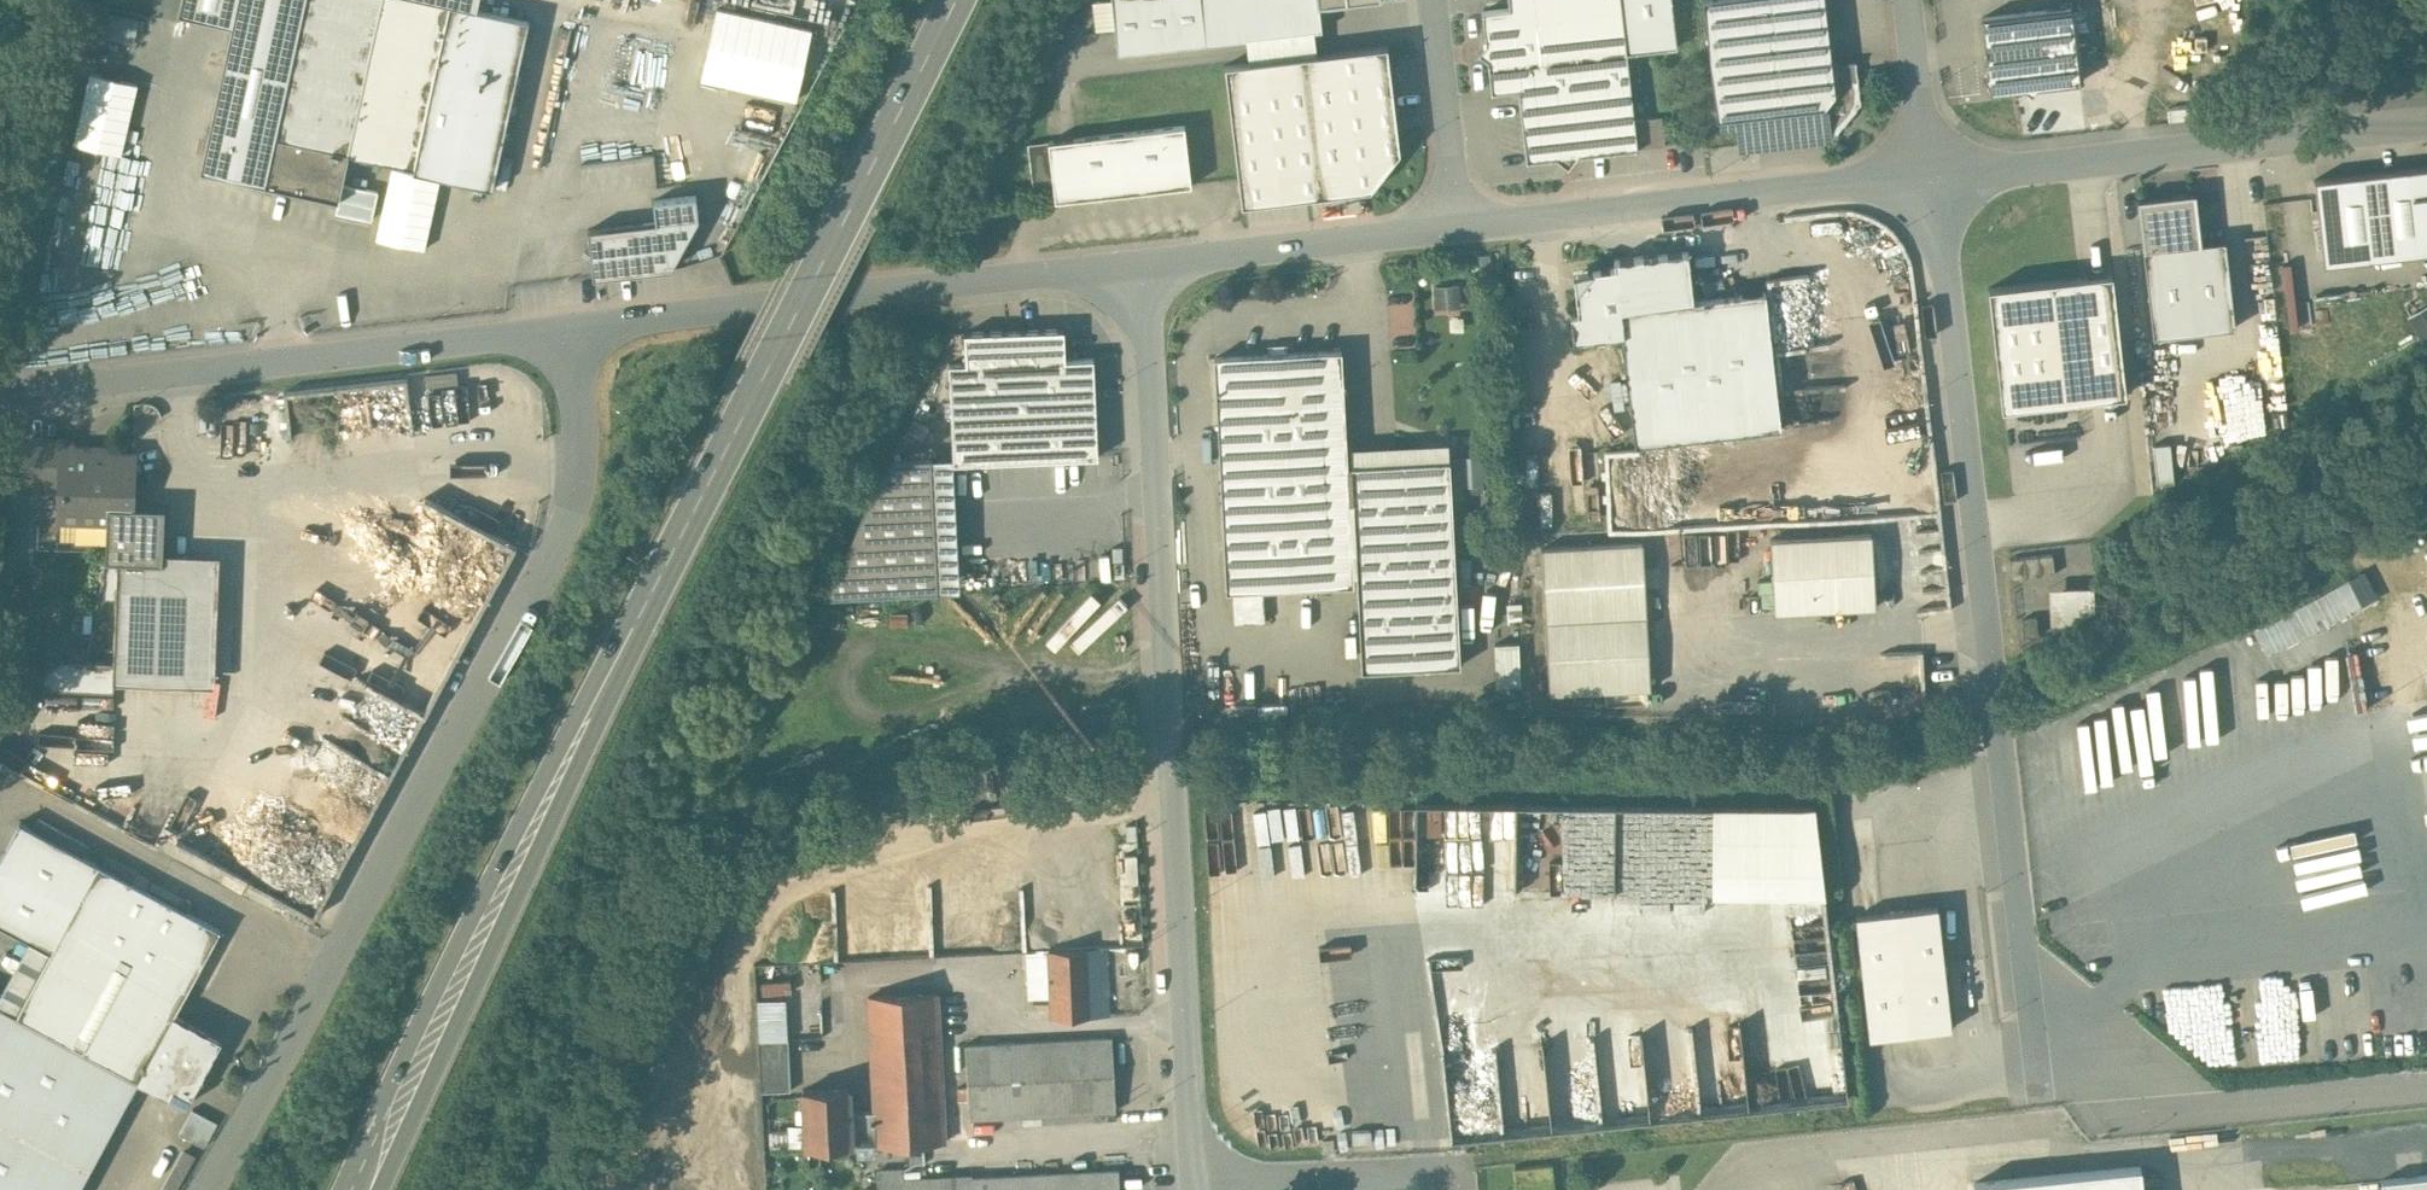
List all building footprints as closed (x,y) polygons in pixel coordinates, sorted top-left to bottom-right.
[(233,25),(201,169),(265,183),(339,199),(342,183),(349,154),(414,168),(414,171),(493,188),(530,20),(477,8),(479,0),(182,0),(179,13),(233,25)] [(1117,53),(1321,30),(1319,6),(1318,0),(1111,0),(1117,53)] [(1509,8),(1482,11),(1485,43),(1478,52),(1487,60),(1491,92),(1518,89),(1526,161),(1556,157),(1567,167),(1577,155),(1637,148),(1626,52),(1620,0),(1508,0),(1509,8)] [(1626,52),(1676,46),(1671,0),(1620,0),(1626,52)] [(1716,118),(1741,116),(1825,106),(1835,93),(1831,64),(1824,0),(1703,0),(1716,118)] [(2071,7),(1981,17),(1988,73),(1983,78),(1989,82),(1990,92),(2026,88),(2031,92),(2036,87),(2079,82),(2071,7)] [(812,29),(718,8),(702,78),(796,99),(812,29)] [(138,18),(109,11),(104,34),(133,41),(138,18)] [(1387,45),(1224,65),(1241,204),(1370,189),(1400,151),(1387,45)] [(1825,106),(1741,116),(1744,144),(1837,133),(1861,103),(1856,61),(1831,64),(1835,93),(1825,106)] [(138,84),(91,73),(74,144),(122,155),(138,84)] [(1669,142),(1667,115),(1642,116),(1644,144),(1669,142)] [(1184,125),(1048,141),(1054,195),(1055,201),(1095,196),(1100,200),(1104,195),(1150,189),(1155,193),(1159,188),(1191,184),(1184,125)] [(1048,141),(1027,144),(1034,197),(1054,195),(1048,141)] [(393,167),(377,238),(425,249),(441,178),(393,167)] [(2315,180),(2324,265),(2426,254),(2426,168),(2315,180)] [(379,191),(342,183),(339,199),(336,211),(373,219),(379,191)] [(2190,204),(2140,209),(2154,335),(2230,327),(2220,239),(2194,242),(2190,204)] [(699,218),(588,230),(589,240),(582,248),(591,255),(593,278),(670,269),(699,218)] [(1688,250),(1614,259),(1615,266),(1592,269),(1593,274),(1588,274),(1579,285),(1580,290),(1575,290),(1578,313),(1570,313),(1573,339),(1622,334),(1635,444),(1781,427),(1765,291),(1693,299),(1688,250)] [(2003,406),(2124,391),(2110,275),(1989,288),(2003,406)] [(1464,283),(1438,283),(1438,313),(1464,313),(1464,283)] [(1393,302),(1393,343),(1420,343),(1420,302),(1393,302)] [(1066,329),(966,333),(967,364),(1067,359),(1066,329)] [(1341,350),(1214,357),(1227,590),(1324,585),(1314,385),(1343,383),(1341,350)] [(967,364),(951,365),(956,463),(1098,456),(1093,358),(1067,359),(967,364)] [(61,482),(63,443),(63,438),(25,436),(24,480),(61,482)] [(59,544),(107,546),(106,559),(118,559),(163,561),(163,551),(165,506),(133,505),(135,450),(105,449),(106,445),(63,443),(61,482),(59,544)] [(1453,444),(1354,448),(1363,672),(1462,668),(1453,444)] [(1486,485),(1485,454),(1457,455),(1458,486),(1486,485)] [(953,457),(891,461),(823,598),(961,591),(953,457)] [(451,509),(453,623),(471,632),(516,541),(451,509)] [(1872,526),(1775,531),(1779,607),(1876,602),(1872,526)] [(1643,540),(1544,545),(1552,690),(1650,685),(1643,540)] [(114,660),(113,680),(211,684),(216,553),(163,551),(163,561),(118,559),(114,660)] [(2057,553),(2018,556),(2020,588),(2054,587),(2056,624),(2099,622),(2097,585),(2059,587),(2057,553)] [(2267,654),(2363,605),(2350,579),(2254,628),(2267,654)] [(1887,683),(1927,685),(1929,654),(1888,652),(1887,683)] [(113,688),(113,680),(114,660),(50,660),(40,687),(113,688)] [(1815,804),(1713,805),(1712,892),(1825,892),(1815,804)] [(98,864),(19,821),(0,855),(0,923),(30,939),(51,951),(98,864)] [(139,1081),(174,1015),(220,929),(98,864),(51,951),(16,1015),(138,1081),(139,1081)] [(1938,906),(1856,915),(1870,1035),(1952,1026),(1938,906)] [(51,951),(30,939),(0,996),(0,1006),(16,1015),(51,951)] [(1103,947),(1049,950),(1051,995),(1052,1017),(1106,1015),(1103,947)] [(1029,996),(1051,995),(1049,950),(1027,951),(1029,996)] [(937,993),(868,997),(874,1111),(875,1143),(875,1145),(944,1142),(937,993)] [(761,1041),(789,1040),(787,999),(759,1001),(761,1041)] [(130,1093),(131,1094),(138,1081),(16,1015),(0,1006),(0,1189),(78,1189),(130,1093)] [(221,1040),(174,1015),(139,1081),(186,1106),(221,1040)] [(1112,1036),(965,1044),(969,1118),(1116,1111),(1112,1036)] [(789,1040),(761,1041),(764,1092),(791,1091),(789,1040)] [(849,1088),(803,1090),(806,1148),(852,1145),(852,1144),(875,1143),(874,1111),(850,1112),(849,1088)] [(217,1123),(192,1110),(179,1134),(204,1148),(217,1123)] [(1974,1189),(2142,1189),(2140,1166),(1973,1183),(1974,1189)] [(903,1180),(902,1169),(877,1170),(878,1189),(1120,1189),(1119,1169),(903,1180)]
